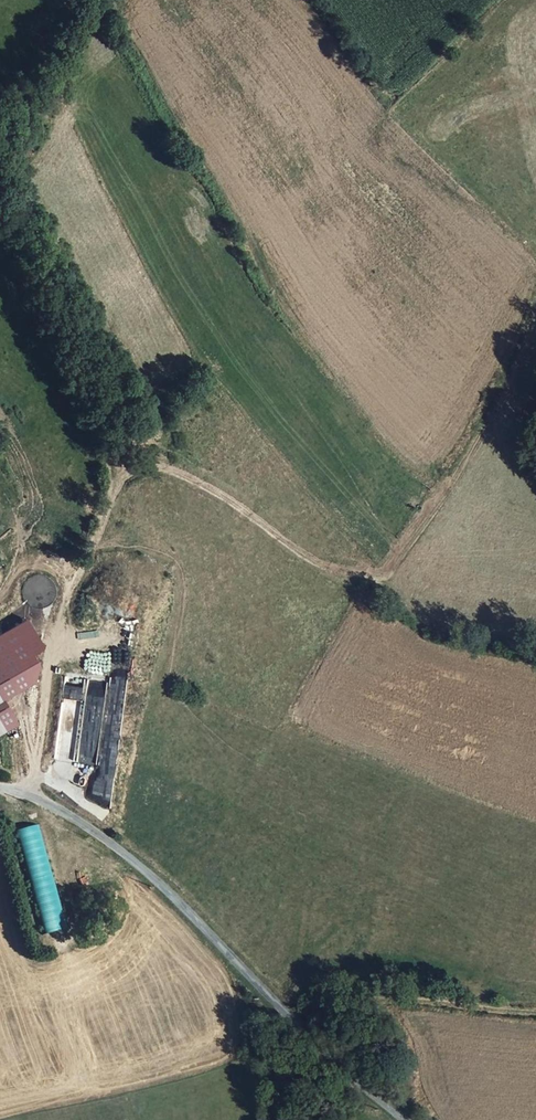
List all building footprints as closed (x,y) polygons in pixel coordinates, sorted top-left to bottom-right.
[(4,697),(33,681),(36,662),(31,652),(39,648),(25,625),(0,639),(0,689),(4,697)] [(42,828),(18,835),(46,938),(70,932),(42,828)]
